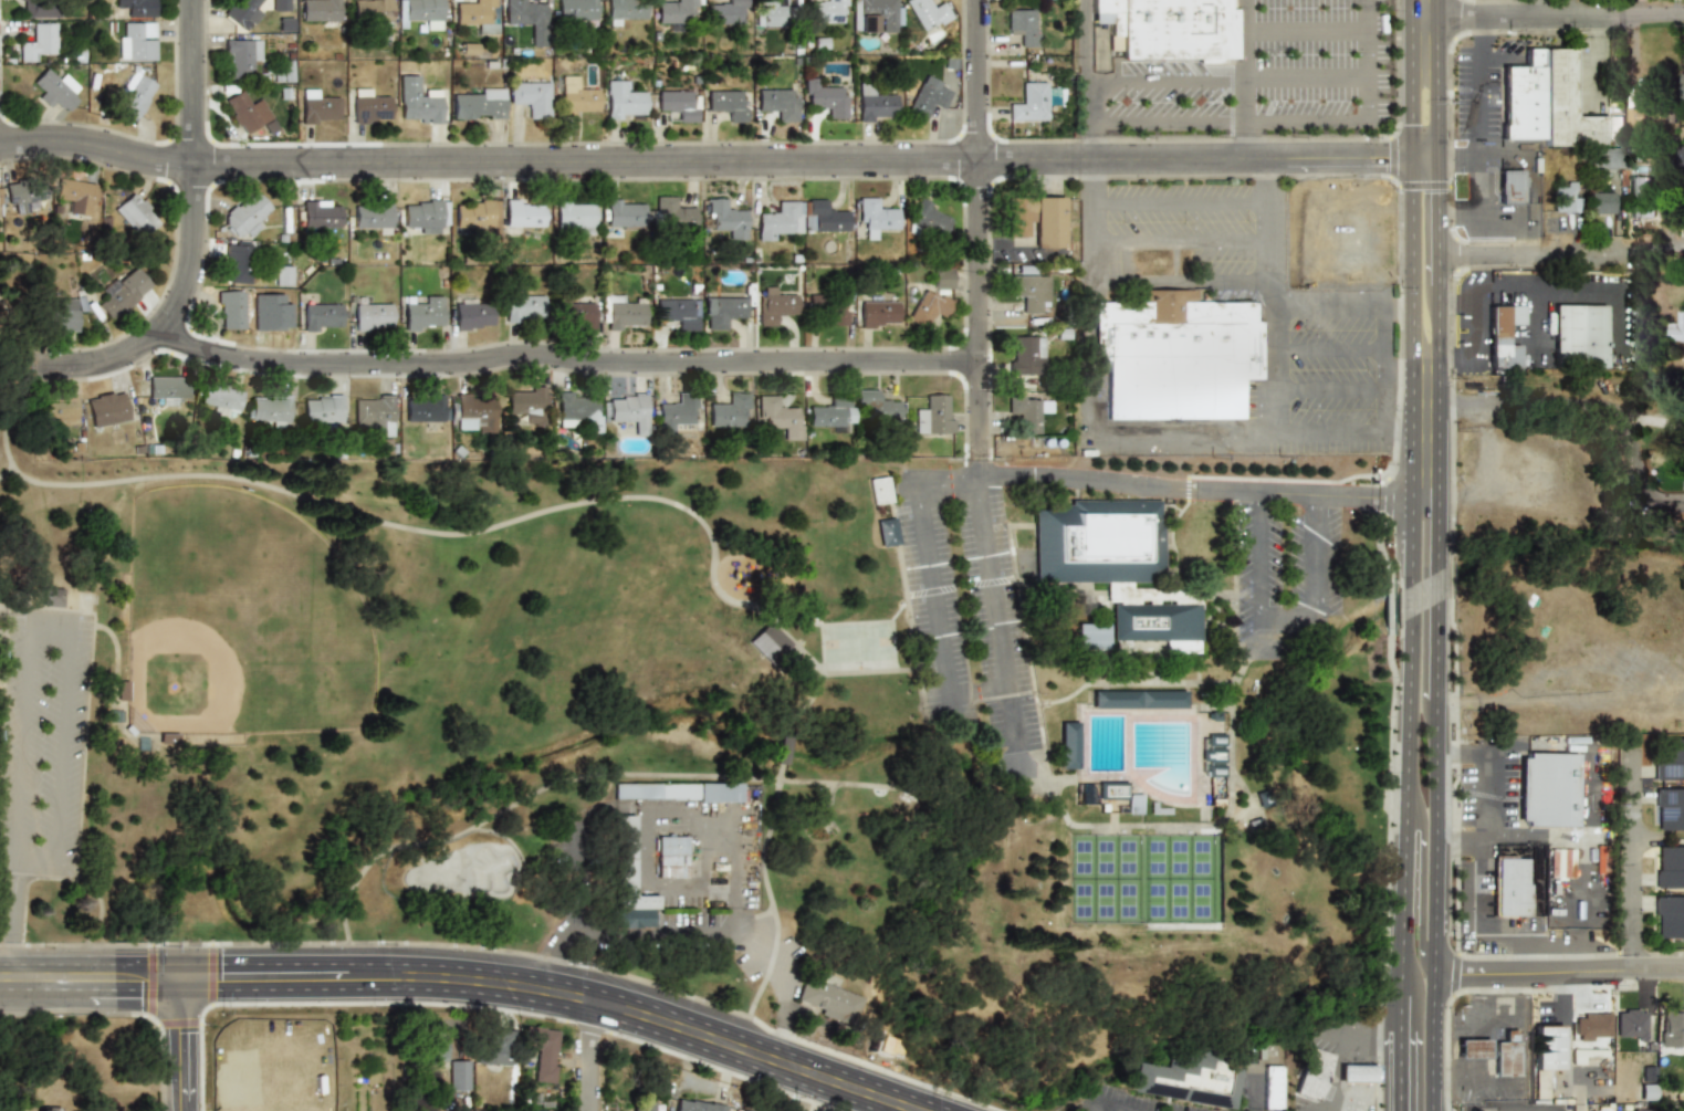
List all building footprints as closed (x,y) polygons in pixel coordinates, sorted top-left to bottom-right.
[(55,17),(55,0),(21,0),(21,17),(55,17)] [(125,4),(125,17),(154,17),(154,0),(114,0),(114,4),(125,4)] [(260,0),(233,0),(222,13),(245,33),(263,11),(255,6),(260,0)] [(289,0),(271,0),(271,10),(289,10),(289,0)] [(338,20),(338,0),(301,0),(301,20),(338,20)] [(390,0),(353,0),(353,22),(390,22),(390,0)] [(441,0),(397,0),(397,18),(418,18),(418,29),(440,29),(441,0)] [(471,2),(452,2),(452,24),(474,23),(474,33),(493,33),(493,0),(471,0),(471,2)] [(498,23),(542,23),(542,2),(523,2),(523,0),(498,0),(498,23)] [(554,19),(593,19),(593,0),(554,0),(554,19)] [(630,1),(630,0),(605,0),(605,20),(642,20),(642,1),(630,1)] [(655,22),(688,22),(688,10),(699,10),(699,0),(678,0),(678,1),(655,1),(655,22)] [(785,25),(785,6),(775,6),(775,0),(755,0),(755,25),(785,25)] [(845,22),(845,0),(822,0),(822,1),(808,1),(808,22),(845,22)] [(901,1),(890,1),(890,0),(851,0),(851,32),(901,32),(901,1)] [(943,2),(933,8),(929,0),(905,0),(922,33),(952,18),(943,2)] [(1232,8),(1226,8),(1226,0),(1091,0),(1091,23),(1110,23),(1110,35),(1119,35),(1119,57),(1232,57),(1232,8)] [(705,2),(705,23),(742,23),(742,2),(705,2)] [(1039,46),(1039,9),(1006,9),(1006,34),(1018,34),(1018,46),(1039,46)] [(17,61),(53,60),(52,22),(17,23),(17,35),(17,61)] [(117,60),(154,60),(154,22),(117,22),(117,60)] [(224,40),(224,76),(250,76),(250,64),(260,64),(260,40),(224,40)] [(1503,65),(1502,139),(1539,139),(1541,49),(1526,49),(1526,66),(1503,65)] [(1572,116),(1572,49),(1544,49),(1542,144),(1605,144),(1605,116),(1572,116)] [(67,94),(74,83),(57,73),(55,77),(39,69),(29,86),(35,90),(32,97),(51,108),(54,104),(66,111),(74,98),(67,94)] [(113,114),(129,124),(134,116),(137,118),(147,102),(145,101),(154,85),(130,71),(116,95),(122,98),(113,114)] [(441,123),(441,87),(420,87),(420,74),(399,75),(399,123),(441,123)] [(597,116),(597,87),(578,87),(578,75),(559,75),(559,116),(597,116)] [(816,78),(804,77),(803,107),(826,107),(826,118),(845,118),(846,88),(815,87),(816,78)] [(944,109),(951,93),(920,80),(906,114),(925,122),(933,105),(944,109)] [(547,81),(508,81),(508,105),(523,105),(523,117),(547,117),(547,81)] [(605,81),(605,117),(644,117),(644,92),(628,92),(628,81),(605,81)] [(858,120),(895,120),(895,94),(870,94),(870,82),(858,82),(858,120)] [(1061,92),(1053,92),(1053,82),(1021,82),(1021,105),(1010,105),(1010,120),(1047,122),(1047,108),(1061,108),(1061,92)] [(451,119),(503,119),(503,87),(451,87),(451,119)] [(272,119),(258,93),(248,99),(242,88),(222,99),(242,135),(272,119)] [(339,99),(326,99),(326,88),(302,88),(302,124),(339,124),(339,99)] [(390,124),(390,99),(378,99),(378,88),(353,88),(353,124),(390,124)] [(796,88),(756,88),(756,111),(776,111),(776,122),(796,122),(796,88)] [(677,111),(677,122),(700,122),(700,99),(691,99),(691,90),(655,90),(655,111),(677,111)] [(705,90),(705,112),(726,112),(726,123),(745,123),(745,90),(705,90)] [(1673,107),(1627,107),(1627,130),(1673,130),(1673,107)] [(1611,145),(1622,146),(1622,117),(1611,117),(1611,145)] [(1622,147),(1587,147),(1587,169),(1622,169),(1622,147)] [(1498,200),(1521,200),(1521,170),(1498,170),(1498,200)] [(1652,177),(1629,177),(1629,217),(1652,217),(1652,177)] [(94,182),(55,178),(52,201),(62,203),(61,214),(90,219),(94,182)] [(43,182),(4,182),(4,212),(25,212),(25,200),(43,200),(43,182)] [(1552,212),(1573,213),(1573,182),(1552,182),(1552,212)] [(265,219),(262,214),(271,206),(252,188),(219,220),(236,237),(242,230),(249,235),(265,219)] [(112,210),(139,239),(159,219),(132,190),(112,210)] [(1613,192),(1589,192),(1589,213),(1613,213),(1613,192)] [(695,230),(695,207),(676,207),(676,196),(653,196),(653,230),(695,230)] [(1006,196),(1006,237),(1033,237),(1033,248),(1063,248),(1063,196),(1006,196)] [(857,197),(857,230),(860,230),(860,238),(877,238),(877,228),(898,228),(899,208),(879,208),(879,197),(857,197)] [(707,228),(725,228),(725,239),(746,240),(746,209),(728,209),(728,198),(707,198),(707,228)] [(605,199),(605,226),(645,226),(645,199),(605,199)] [(848,230),(848,210),(826,210),(826,199),(806,199),(806,230),(848,230)] [(339,200),(302,200),(302,229),(339,229),(339,200)] [(390,200),(377,200),(377,206),(354,206),(354,230),(390,230),(390,200)] [(444,226),(444,200),(402,200),(402,226),(444,226)] [(499,200),(453,200),(453,229),(499,229),(499,200)] [(542,230),(542,200),(504,200),(504,223),(514,223),(514,230),(542,230)] [(567,226),(567,234),(595,233),(594,200),(554,201),(555,226),(567,226)] [(757,212),(757,237),(802,237),(802,200),(778,200),(778,212),(757,212)] [(911,219),(944,232),(952,213),(919,200),(911,219)] [(250,283),(250,244),(224,244),(224,283),(250,283)] [(292,285),(292,265),(274,265),(274,285),(292,285)] [(93,300),(107,321),(151,289),(136,268),(93,300)] [(1043,275),(1012,275),(1012,298),(1022,298),(1022,313),(1043,313),(1043,275)] [(933,315),(943,319),(952,303),(923,286),(904,321),(924,332),(933,315)] [(757,325),(778,325),(778,314),(796,314),(796,296),(778,296),(777,289),(766,289),(766,295),(757,295),(757,325)] [(217,327),(243,327),(243,290),(217,290),(217,327)] [(1106,418),(1241,419),(1241,379),(1258,379),(1258,322),(1255,322),(1255,303),(1199,302),(1200,291),(1140,290),(1140,302),(1094,301),(1094,358),(1106,358),(1106,418)] [(442,331),(442,295),(415,295),(415,306),(402,306),(402,331),(442,331)] [(492,307),(479,307),(479,295),(453,295),(453,329),(492,329),(492,307)] [(503,323),(542,323),(542,295),(503,295),(503,323)] [(645,305),(626,305),(626,295),(602,295),(602,328),(645,328),(645,305)] [(810,296),(810,313),(826,313),(826,325),(846,325),(846,296),(810,296)] [(77,331),(76,297),(53,298),(53,308),(42,310),(42,332),(77,331)] [(699,331),(699,297),(656,297),(656,319),(678,319),(678,331),(699,331)] [(702,329),(726,329),(726,318),(751,318),(751,297),(702,297),(702,329)] [(556,327),(594,327),(594,300),(556,300),(556,327)] [(858,327),(897,327),(897,301),(858,301),(858,327)] [(390,331),(390,302),(354,302),(354,331),(390,331)] [(341,329),(341,303),(302,303),(302,329),(341,329)] [(1552,304),(1552,367),(1604,367),(1604,304),(1552,304)] [(1488,368),(1518,368),(1518,345),(1509,345),(1509,325),(1524,325),(1524,305),(1488,305),(1488,368)] [(1677,312),(1677,323),(1666,323),(1666,342),(1683,342),(1683,312),(1677,312)] [(1044,374),(1044,336),(1008,336),(1008,374),(1044,374)] [(159,396),(159,405),(178,405),(178,397),(188,397),(188,377),(148,377),(148,396),(159,396)] [(211,402),(209,413),(227,416),(228,410),(239,411),(242,390),(203,384),(201,401),(211,402)] [(544,426),(544,386),(505,386),(505,415),(523,415),(523,426),(544,426)] [(878,390),(856,390),(856,409),(866,409),(866,420),(898,420),(898,400),(878,400),(878,390)] [(594,391),(554,391),(554,426),(582,426),(582,416),(594,416),(594,391)] [(657,425),(695,425),(695,391),(676,391),(676,402),(657,402),(657,425)] [(707,426),(747,426),(747,391),(728,391),(728,403),(707,403),(707,426)] [(88,400),(122,392),(127,420),(95,428),(88,400)] [(290,394),(251,394),(251,423),(290,423),(290,394)] [(494,431),(494,394),(453,394),(453,431),(494,431)] [(645,394),(606,394),(606,422),(634,422),(634,430),(645,430),(645,394)] [(951,394),(927,394),(927,406),(914,406),(914,432),(951,432),(951,394)] [(342,395),(303,395),(303,423),(342,423),(342,395)] [(354,395),(354,427),(365,427),(365,437),(394,437),(394,395),(354,395)] [(442,421),(442,395),(405,395),(405,421),(442,421)] [(799,407),(777,407),(777,395),(756,395),(756,428),(781,428),(781,438),(799,438),(799,407)] [(1039,433),(1039,412),(1050,412),(1052,396),(1007,396),(1007,413),(1018,413),(1018,433),(1039,433)] [(39,400),(73,397),(77,426),(42,430),(39,400)] [(807,426),(851,426),(851,402),(807,402),(807,426)] [(869,479),(872,505),(891,503),(887,475),(869,479)] [(1069,500),(1069,504),(1033,504),(1033,580),(1159,580),(1159,500),(1069,500)] [(895,517),(877,520),(881,547),(899,544),(895,517)] [(1196,604),(1110,604),(1110,639),(1195,639),(1196,604)] [(747,641),(770,663),(791,643),(768,621),(747,641)] [(1106,622),(1075,622),(1075,649),(1106,649),(1106,622)] [(1183,690),(1090,690),(1090,708),(1183,708),(1183,690)] [(1076,768),(1076,722),(1057,722),(1057,768),(1076,768)] [(786,738),(776,737),(774,764),(784,764),(786,738)] [(1683,780),(1683,740),(1654,740),(1654,780),(1683,780)] [(1577,753),(1518,753),(1518,827),(1577,827),(1577,753)] [(611,784),(611,800),(739,799),(739,783),(611,784)] [(1125,795),(1125,785),(1100,785),(1100,799),(1127,799),(1127,815),(1140,815),(1140,795),(1125,795)] [(1653,788),(1653,830),(1683,830),(1683,788),(1653,788)] [(632,895),(632,816),(610,816),(610,927),(651,927),(651,909),(657,909),(657,895),(632,895)] [(686,836),(655,837),(656,878),(681,878),(681,864),(686,864),(686,836)] [(1653,846),(1653,888),(1683,888),(1683,846),(1653,846)] [(1572,878),(1572,849),(1549,848),(1549,878),(1572,878)] [(1494,916),(1529,916),(1529,857),(1494,857),(1494,916)] [(1653,895),(1653,939),(1683,939),(1683,895),(1653,895)] [(818,1016),(851,1026),(860,995),(803,978),(796,1002),(820,1009),(818,1016)] [(1644,1009),(1615,1009),(1615,1038),(1644,1038),(1644,1009)] [(1659,1010),(1659,1047),(1683,1046),(1683,1009),(1659,1010)] [(1573,1039),(1610,1039),(1610,1014),(1573,1014),(1573,1039)] [(1533,1099),(1549,1099),(1549,1070),(1561,1070),(1561,1025),(1533,1025),(1533,1099)] [(511,1029),(477,1027),(474,1063),(509,1065),(511,1029)] [(553,1082),(556,1029),(524,1027),(522,1049),(533,1050),(531,1081),(553,1082)] [(1518,1076),(1518,1034),(1506,1034),(1506,1041),(1494,1041),(1494,1076),(1518,1076)] [(1457,1038),(1457,1058),(1485,1058),(1485,1038),(1457,1038)] [(1294,1094),(1318,1102),(1332,1054),(1307,1047),(1294,1094)] [(1230,1108),(1236,1057),(1165,1048),(1163,1065),(1131,1060),(1127,1093),(1230,1108)] [(1582,1063),(1582,1056),(1611,1056),(1612,1050),(1571,1049),(1570,1063),(1582,1063)] [(467,1060),(447,1060),(447,1090),(467,1090),(467,1060)] [(1373,1081),(1373,1065),(1339,1065),(1339,1081),(1373,1081)] [(1282,1066),(1264,1066),(1264,1110),(1282,1110),(1282,1066)] [(724,1104),(676,1099),(674,1110),(724,1110),(724,1104)] [(655,1101),(630,1101),(630,1110),(655,1110),(655,1101)]
